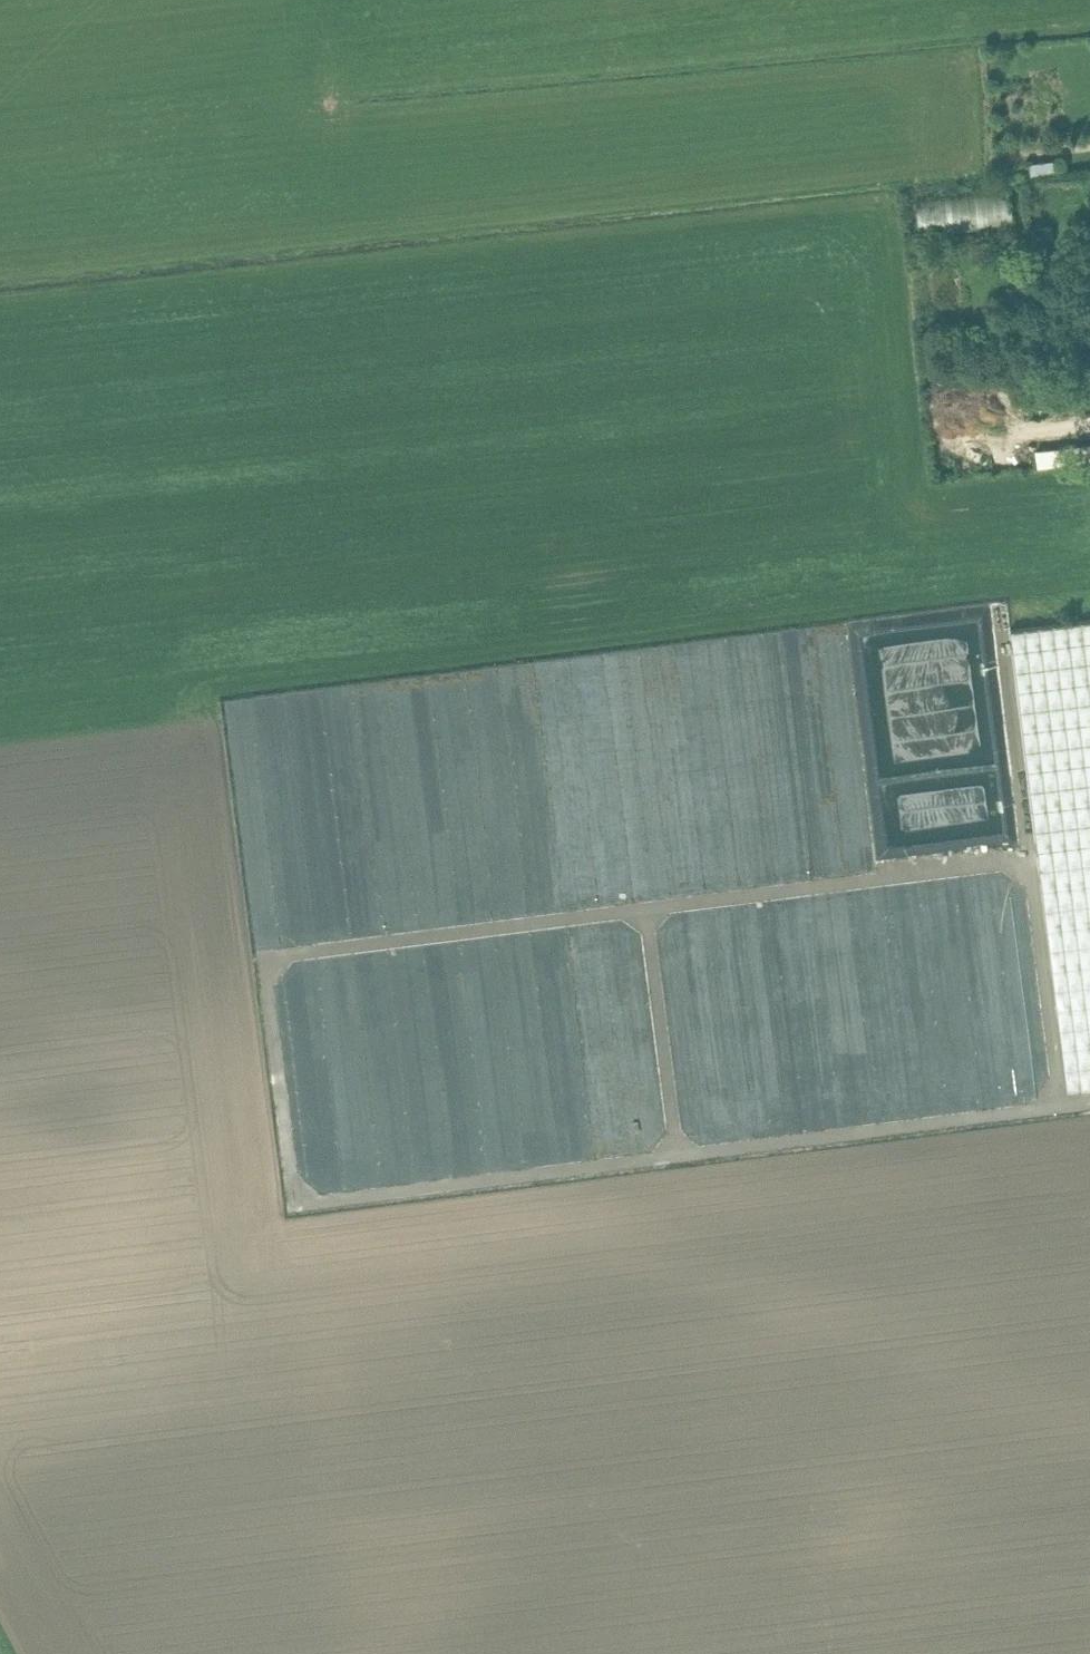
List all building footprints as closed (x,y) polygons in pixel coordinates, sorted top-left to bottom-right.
[(1011,628),(1068,1087),(1089,1085),(1089,618),(1011,628)]
